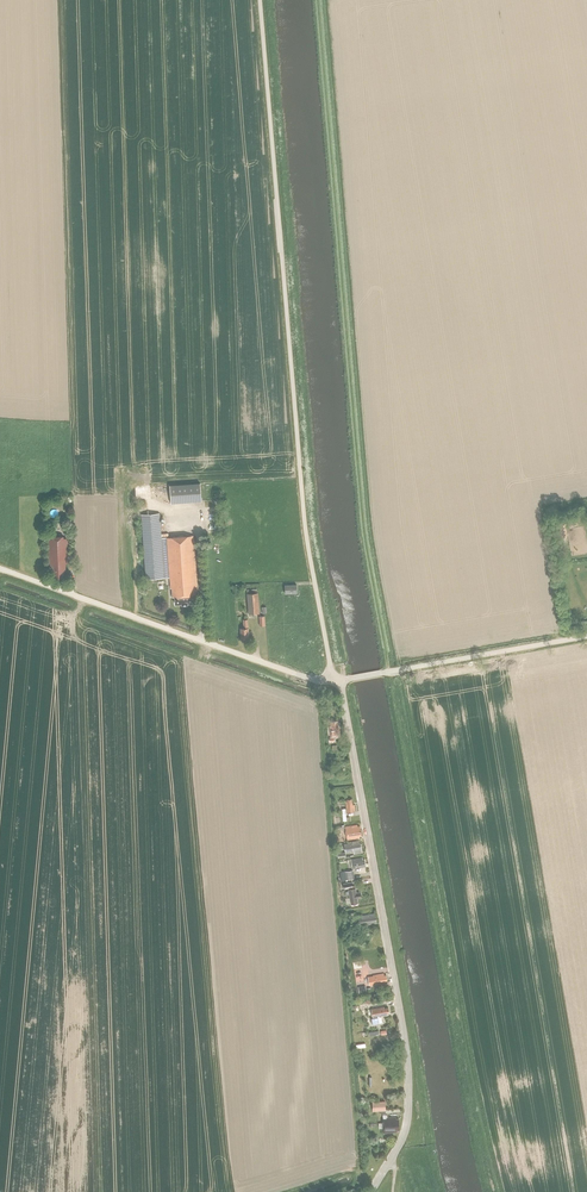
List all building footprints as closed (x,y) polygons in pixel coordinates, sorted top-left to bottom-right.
[(194,484),(170,485),(170,495),(201,493),(200,483),(194,484)] [(164,578),(170,578),(171,588),(172,588),(172,597),(175,597),(175,604),(193,603),(193,596),(195,595),(196,590),(197,590),(193,536),(167,537),(161,538),(161,536),(168,536),(168,533),(161,534),(159,513),(141,514),(146,579),(147,579),(150,579),(164,578)] [(214,520),(214,517),(208,517),(207,531),(217,531),(218,520),(214,520)] [(53,570),(53,578),(64,578),(64,570),(65,570),(65,563),(67,563),(67,555),(69,555),(68,536),(53,537),(53,539),(48,539),(48,545),(47,545),(48,558),(49,558),(49,570),(53,570)] [(285,594),(297,594),(296,585),(285,585),(285,594)] [(258,593),(247,593),(249,614),(259,613),(258,593)] [(241,639),(249,638),(248,628),(247,619),(243,619),(244,628),(240,628),(241,639)] [(331,737),(329,738),(330,742),(335,741),(334,737),(340,737),(339,727),(338,727),(338,721),(331,722),(331,727),(330,727),(331,737)] [(347,800),(347,802),(346,802),(347,813),(356,812),(355,805),(353,805),(352,799),(347,800)] [(358,826),(339,829),(339,832),(346,831),(347,840),(360,838),(360,837),(362,836),(360,827),(358,827),(358,826)] [(338,854),(339,858),(346,857),(346,853),(354,852),(354,855),(363,853),(362,848),(362,847),(362,846),(362,845),(361,844),(353,846),(353,844),(345,845),(346,853),(338,854)] [(352,869),(366,867),(365,860),(363,860),(363,858),(351,860),(352,869)] [(345,872),(346,880),(354,878),(354,876),(353,870),(345,872)] [(351,905),(358,903),(358,899),(361,898),(361,893),(357,893),(356,889),(349,890),(351,905)] [(357,918),(358,926),(377,924),(375,914),(362,916),(362,918),(357,918)] [(386,984),(386,982),(388,981),(387,976),(385,976),(384,974),(373,976),(368,977),(369,986),(386,984)] [(384,1007),(368,1010),(369,1017),(379,1016),(387,1015),(387,1013),(390,1013),(389,1008),(388,1008),(384,1008),(384,1007)] [(398,1133),(398,1131),(400,1131),(399,1120),(397,1120),(397,1118),(387,1118),(386,1118),(386,1115),(386,1113),(401,1112),(401,1109),(386,1110),(386,1102),(373,1102),(373,1111),(381,1111),(381,1113),(383,1113),(384,1133),(398,1133)]
